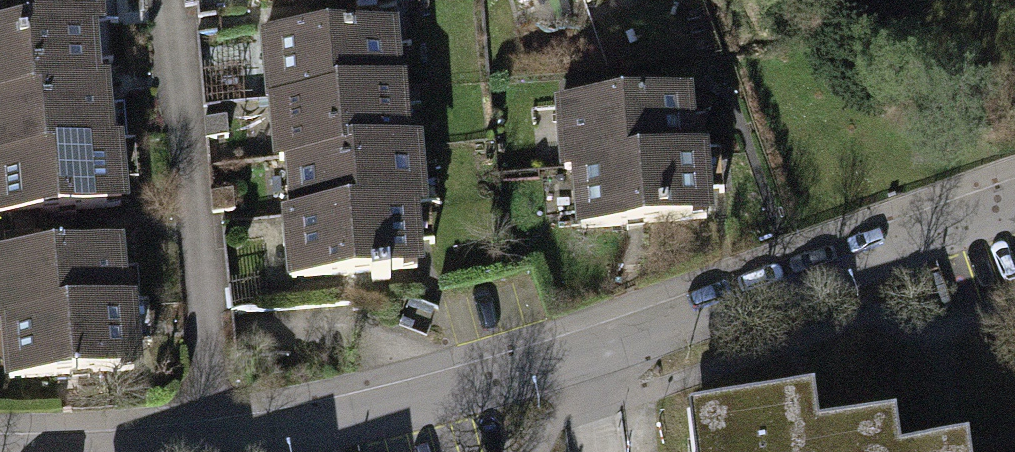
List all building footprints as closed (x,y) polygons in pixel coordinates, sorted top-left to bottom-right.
[(86,26),(93,26),(91,0),(0,0),(0,33),(86,26)] [(0,33),(0,94),(91,86),(86,26),(0,33)] [(264,99),(270,99),(389,88),(384,29),(373,29),(339,32),(259,39),(264,99)] [(0,94),(0,153),(104,145),(99,86),(91,86),(0,94)] [(397,88),(389,88),(270,99),(275,157),(285,156),(402,146),(397,88)] [(563,167),(572,166),(681,154),(674,95),(557,108),(563,167)] [(224,116),(203,117),(203,138),(225,137),(224,116)] [(0,153),(0,213),(6,213),(37,210),(117,204),(112,144),(104,145),(0,153)] [(410,145),(402,146),(285,156),(291,216),(404,206),(415,205),(410,145)] [(695,152),(681,154),(572,166),(579,230),(703,216),(695,152)] [(410,269),(404,206),(291,216),(283,217),(289,281),(370,274),(371,283),(388,281),(387,271),(410,269)] [(37,210),(6,213),(8,234),(30,232),(39,231),(37,210)] [(0,234),(0,243),(1,255),(32,253),(30,232),(8,234),(0,234)] [(0,317),(117,307),(112,246),(32,253),(1,255),(0,255),(0,317)] [(125,306),(117,307),(0,317),(5,377),(130,367),(125,306)] [(893,420),(815,429),(811,395),(700,409),(705,451),(897,451),(893,420)]
